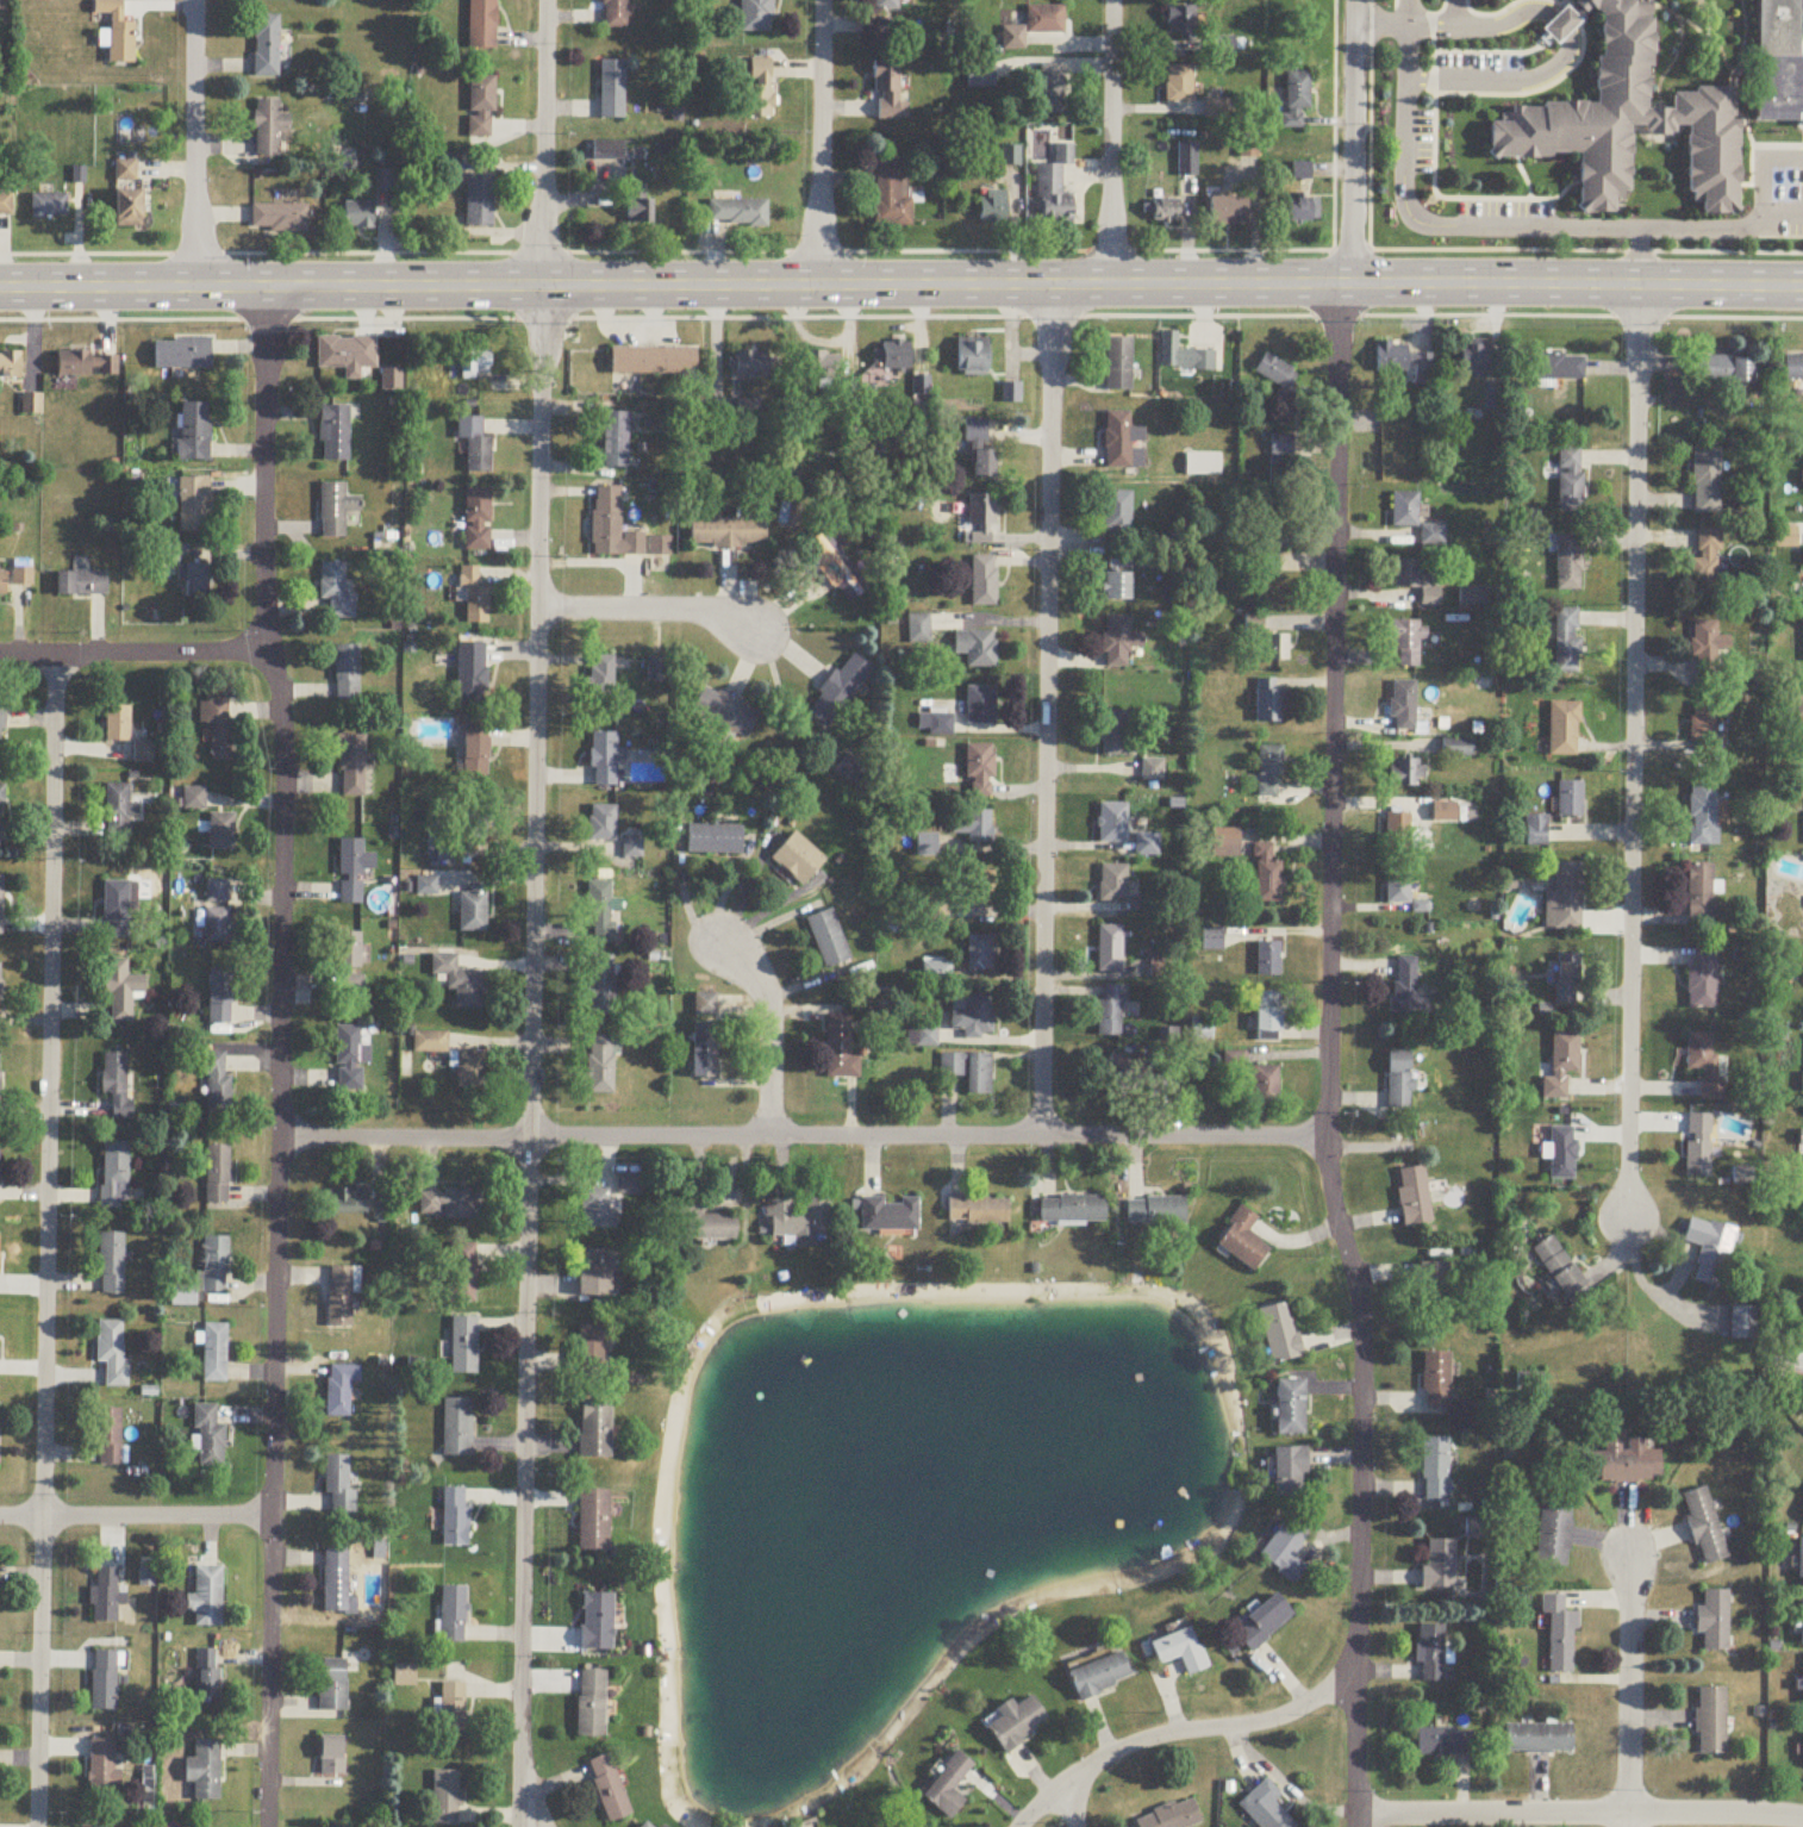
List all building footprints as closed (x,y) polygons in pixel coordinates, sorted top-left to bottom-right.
[(496,0),(468,0),(468,50),(496,50),(496,0)] [(603,31),(628,31),(628,0),(603,0),(603,31)] [(741,33),(770,33),(770,0),(741,0),(741,33)] [(874,12),(898,12),(898,0),(874,0),(874,12)] [(1558,1),(1559,0),(1649,0),(1649,99),(1658,99),(1670,99),(1670,87),(1691,87),(1691,80),(1726,80),(1726,110),(1734,110),(1735,182),(1735,208),(1693,210),(1693,194),(1682,194),(1680,120),(1671,119),(1668,127),(1664,133),(1655,133),(1647,135),(1642,130),(1637,125),(1635,118),(1627,118),(1627,183),(1620,183),(1618,197),(1609,197),(1609,206),(1572,206),(1572,181),(1571,145),(1545,145),(1545,152),(1516,152),(1489,152),(1487,111),(1504,111),(1504,102),(1535,102),(1535,96),(1559,98),(1559,93),(1586,94),(1586,64),(1595,64),(1596,11),(1586,2),(1580,4),(1572,13),(1564,23),(1551,36),(1546,31),(1537,24),(1549,10),(1558,1)] [(1748,48),(1748,0),(1798,0),(1798,50),(1802,50),(1802,76),(1802,117),(1747,116),(1748,48)] [(121,2),(94,2),(94,16),(108,16),(108,65),(134,65),(134,23),(121,23),(121,2)] [(1026,6),(1026,34),(1065,34),(1065,6),(1026,6)] [(1195,7),(1167,7),(1167,38),(1195,38),(1195,7)] [(278,16),(253,16),(253,78),(278,78),(278,16)] [(1023,28),(1001,28),(1001,51),(1023,51),(1023,28)] [(750,87),(744,87),(744,118),(772,118),(772,59),(750,59),(750,87)] [(601,120),(624,120),(624,62),(601,62),(601,120)] [(899,104),(899,63),(874,63),(875,121),(908,120),(908,104),(899,104)] [(993,89),(993,63),(967,63),(967,89),(993,89)] [(1039,115),(1063,115),(1063,65),(1037,65),(1037,98),(1039,98),(1039,115)] [(1192,67),(1165,67),(1165,105),(1192,105),(1192,67)] [(1309,111),(1309,74),(1286,74),(1286,114),(1280,114),(1280,130),(1302,130),(1302,111),(1309,111)] [(469,138),(493,138),(493,77),(469,77),(469,138)] [(1228,100),(1204,100),(1204,120),(1228,120),(1228,100)] [(289,132),(290,116),(279,116),(279,101),(255,101),(253,158),(279,158),(279,132),(289,132)] [(1257,141),(1239,141),(1239,157),(1257,157),(1257,141)] [(592,161),(624,161),(624,142),(592,142),(592,161)] [(1197,143),(1178,143),(1178,177),(1197,177),(1197,143)] [(1036,166),(1036,220),(1072,221),(1072,196),(1061,196),(1061,165),(1072,165),(1072,147),(1055,147),(1055,166),(1036,166)] [(116,182),(135,182),(135,162),(116,162),(116,182)] [(1311,164),(1292,164),(1292,180),(1311,180),(1311,164)] [(875,227),(911,227),(911,200),(899,200),(899,170),(875,169),(875,227)] [(376,173),(376,189),(392,189),(392,173),(376,173)] [(466,176),(466,226),(492,226),(492,176),(466,176)] [(650,225),(650,186),(627,186),(627,225),(650,225)] [(142,227),(142,191),(116,191),(116,227),(142,227)] [(980,223),(1006,223),(1006,192),(980,192),(980,223)] [(0,193),(0,219),(13,219),(13,193),(0,193)] [(65,219),(65,195),(31,195),(31,219),(65,219)] [(1246,226),(1246,197),(1209,197),(1209,226),(1246,226)] [(1285,223),(1317,223),(1317,199),(1285,199),(1285,223)] [(768,201),(709,201),(709,227),(768,227),(768,201)] [(1152,223),(1180,223),(1180,201),(1143,201),(1143,216),(1152,216),(1152,223)] [(373,204),(344,204),(344,230),(373,230),(373,204)] [(306,206),(251,206),(251,232),(306,232),(306,206)] [(1161,367),(1178,367),(1178,333),(1161,333),(1161,367)] [(375,338),(317,338),(317,369),(345,369),(345,380),(360,380),(360,370),(375,370),(375,338)] [(1106,393),(1131,393),(1131,339),(1106,339),(1106,393)] [(155,369),(210,369),(210,340),(155,340),(155,369)] [(956,376),(987,376),(987,340),(956,340),(956,376)] [(909,341),(882,341),(882,370),(909,370),(909,341)] [(1407,355),(1407,345),(1376,345),(1376,373),(1414,373),(1414,386),(1430,386),(1430,355),(1407,355)] [(1487,345),(1461,345),(1461,376),(1487,376),(1487,345)] [(476,380),(476,374),(490,374),(490,350),(461,350),(461,380),(476,380)] [(697,350),(611,350),(611,375),(697,375),(697,350)] [(118,376),(118,353),(58,353),(58,376),(118,376)] [(806,353),(806,381),(836,381),(836,353),(806,353)] [(21,380),(21,354),(0,354),(0,380),(21,380)] [(768,380),(768,354),(732,354),(732,380),(768,380)] [(1289,395),(1292,391),(1289,390),(1298,374),(1265,354),(1253,373),(1289,395)] [(1585,357),(1529,357),(1529,389),(1562,389),(1562,381),(1585,381),(1585,357)] [(1785,357),(1785,382),(1802,382),(1802,357),(1785,357)] [(1757,358),(1698,358),(1698,383),(1757,383),(1757,358)] [(929,378),(913,378),(913,394),(929,394),(929,378)] [(22,415),(42,415),(42,395),(22,395),(22,415)] [(208,462),(210,404),(180,403),(179,461),(208,462)] [(349,462),(349,407),(320,407),(320,462),(349,462)] [(628,413),(603,413),(603,468),(628,468),(628,413)] [(1104,470),(1130,470),(1131,439),(1136,439),(1136,429),(1129,429),(1129,413),(1105,413),(1104,470)] [(458,458),(467,458),(468,478),(492,478),(491,437),(482,437),(482,418),(457,419),(458,458)] [(985,420),(964,420),(964,443),(985,443),(985,420)] [(1270,459),(1292,459),(1292,435),(1270,435),(1270,459)] [(1583,448),(1559,448),(1559,512),(1583,512),(1583,448)] [(1720,449),(1695,449),(1695,513),(1720,513),(1720,449)] [(995,451),(973,451),(973,478),(995,478),(995,451)] [(1219,455),(1185,455),(1185,477),(1219,477),(1219,455)] [(179,478),(179,533),(207,533),(207,478),(179,478)] [(345,513),(360,513),(360,498),(345,498),(345,484),(321,484),(321,539),(345,539),(345,513)] [(621,488),(593,487),(593,557),(644,557),(644,533),(621,533),(621,488)] [(491,551),(491,491),(465,491),(465,551),(491,551)] [(1131,543),(1131,493),(1103,493),(1103,543),(1131,543)] [(1418,493),(1392,493),(1392,528),(1418,528),(1418,493)] [(993,495),(967,495),(967,545),(993,545),(993,495)] [(764,548),(764,520),(690,520),(690,548),(764,548)] [(1288,550),(1288,522),(1259,522),(1259,574),(1283,574),(1284,550),(1288,550)] [(1443,527),(1421,527),(1421,546),(1443,546),(1443,527)] [(1693,598),(1723,598),(1723,529),(1699,529),(1699,559),(1693,559),(1693,598)] [(826,530),(804,545),(844,607),(866,592),(826,530)] [(1582,534),(1558,534),(1558,591),(1582,591),(1582,534)] [(670,556),(670,538),(650,538),(650,556),(670,556)] [(1149,570),(1149,553),(1107,553),(1107,570),(1149,570)] [(995,607),(995,557),(971,557),(971,607),(995,607)] [(1419,561),(1395,561),(1394,589),(1422,589),(1421,605),(1439,606),(1440,590),(1430,590),(1430,576),(1419,576),(1419,561)] [(32,562),(14,562),(14,585),(32,585),(32,562)] [(345,596),(345,564),(320,564),(320,600),(329,600),(329,620),(354,620),(354,596),(345,596)] [(179,580),(185,580),(185,598),(211,598),(211,566),(184,566),(184,569),(179,569),(179,580)] [(488,625),(488,588),(477,588),(477,568),(463,568),(463,625),(488,625)] [(106,596),(106,572),(57,572),(57,596),(106,596)] [(1131,601),(1131,574),(1105,574),(1105,601),(1131,601)] [(1557,610),(1557,674),(1580,674),(1580,610),(1557,610)] [(907,616),(907,644),(929,644),(929,616),(907,616)] [(1104,667),(1130,667),(1130,617),(1104,617),(1104,667)] [(1246,619),(1246,637),(1262,637),(1262,619),(1246,619)] [(1427,641),(1427,621),(1395,621),(1395,667),(1420,667),(1420,641),(1427,641)] [(1730,668),(1730,637),(1718,637),(1718,622),(1694,622),(1694,681),(1720,681),(1720,668),(1730,668)] [(954,654),(966,654),(966,669),(995,669),(995,632),(954,632),(954,654)] [(1288,635),(1265,635),(1265,661),(1288,661),(1288,635)] [(457,703),(485,703),(485,643),(457,643),(457,703)] [(358,646),(335,646),(335,701),(358,701),(358,646)] [(804,713),(827,730),(871,670),(848,653),(804,713)] [(591,695),(614,695),(614,657),(591,657),(591,695)] [(668,659),(647,659),(647,682),(668,682),(668,659)] [(1286,690),(1277,690),(1277,680),(1256,680),(1256,723),(1286,723),(1286,690)] [(1393,731),(1417,731),(1417,682),(1393,682),(1393,731)] [(759,711),(702,687),(690,717),(748,740),(759,711)] [(995,688),(967,688),(967,725),(995,725),(995,688)] [(210,763),(235,763),(235,721),(227,721),(227,701),(199,701),(199,725),(210,725),(210,763)] [(1551,703),(1551,756),(1579,756),(1579,703),(1551,703)] [(1717,703),(1693,703),(1693,753),(1717,753),(1717,703)] [(105,743),(130,743),(130,707),(105,707),(105,743)] [(1129,756),(1129,712),(1101,712),(1101,756),(1129,756)] [(951,716),(929,716),(929,735),(951,735),(951,716)] [(488,777),(488,725),(463,725),(463,777),(488,777)] [(616,750),(616,734),(593,734),(592,787),(616,788),(616,761),(624,761),(624,750),(616,750)] [(364,736),(339,736),(338,798),(363,798),(364,736)] [(1473,756),(1473,737),(1444,737),(1444,756),(1473,756)] [(968,798),(993,798),(993,746),(968,746),(968,798)] [(1283,778),(1283,747),(1259,747),(1259,798),(1278,798),(1278,778),(1283,778)] [(858,777),(860,762),(842,760),(841,770),(846,770),(845,775),(858,777)] [(1390,787),(1425,787),(1425,760),(1390,760),(1390,787)] [(1163,761),(1143,761),(1143,782),(1163,782),(1163,761)] [(1583,782),(1560,782),(1560,818),(1583,818),(1583,782)] [(1717,782),(1690,782),(1690,847),(1717,847),(1717,782)] [(128,805),(128,786),(106,785),(106,839),(129,839),(129,821),(136,821),(136,805),(128,805)] [(1456,822),(1456,803),(1434,803),(1434,822),(1456,822)] [(1126,804),(1100,804),(1100,844),(1126,844),(1126,804)] [(457,864),(483,865),(484,807),(458,806),(457,864)] [(589,843),(615,843),(615,807),(589,807),(589,843)] [(968,844),(992,844),(992,813),(953,813),(953,835),(968,835),(968,844)] [(1388,814),(1388,851),(1414,851),(1414,831),(1411,831),(1411,814),(1388,814)] [(209,851),(233,851),(233,815),(209,815),(209,851)] [(687,855),(741,855),(741,827),(687,827),(687,855)] [(1213,859),(1240,859),(1240,831),(1213,831),(1213,859)] [(826,863),(796,833),(770,858),(801,888),(826,863)] [(937,837),(918,837),(918,857),(937,857),(937,837)] [(1158,856),(1158,837),(1137,837),(1137,856),(1158,856)] [(362,841),(339,841),(339,905),(361,905),(361,871),(375,871),(375,855),(362,855),(362,841)] [(641,859),(641,841),(624,841),(624,859),(641,859)] [(429,863),(454,863),(454,844),(429,844),(429,863)] [(1257,846),(1257,904),(1284,904),(1284,863),(1273,863),(1273,845),(1257,846)] [(1546,931),(1582,931),(1582,865),(1556,865),(1556,894),(1546,894),(1546,931)] [(1714,865),(1689,865),(1689,921),(1714,921),(1714,865)] [(1100,866),(1100,903),(1128,903),(1128,866),(1100,866)] [(1411,869),(1387,869),(1387,905),(1411,905),(1411,869)] [(970,873),(970,910),(994,910),(994,873),(970,873)] [(435,898),(435,879),(417,879),(417,898),(435,898)] [(586,921),(592,921),(592,944),(612,945),(614,884),(587,883),(586,921)] [(132,884),(104,884),(104,939),(132,939),(132,884)] [(459,934),(485,934),(485,887),(469,887),(469,895),(459,895),(459,934)] [(204,945),(230,945),(230,910),(204,910),(204,945)] [(806,920),(824,971),(851,962),(832,911),(806,920)] [(1098,973),(1124,973),(1124,928),(1098,928),(1098,973)] [(1203,951),(1223,951),(1223,930),(1203,930),(1203,951)] [(337,971),(360,971),(360,934),(337,934),(337,971)] [(968,972),(994,972),(994,937),(968,937),(968,972)] [(1258,977),(1281,977),(1281,944),(1258,944),(1258,977)] [(1689,969),(1689,1010),(1717,1010),(1717,949),(1695,949),(1695,969),(1689,969)] [(454,991),(453,1011),(483,1011),(484,974),(456,974),(456,957),(431,957),(431,991),(454,991)] [(1581,958),(1557,957),(1556,1005),(1580,1005),(1581,958)] [(614,1017),(614,958),(588,958),(588,1018),(614,1017)] [(1417,959),(1395,959),(1395,1017),(1417,1017),(1417,959)] [(103,995),(110,995),(110,1024),(130,1024),(130,996),(144,996),(144,978),(126,978),(126,961),(103,961),(103,995)] [(922,986),(951,986),(951,962),(922,962),(922,986)] [(208,969),(208,1027),(231,1027),(231,969),(208,969)] [(364,995),(364,977),(343,977),(343,995),(364,995)] [(1098,1002),(1098,1037),(1121,1037),(1121,1005),(1128,1005),(1128,987),(1105,987),(1105,1002),(1098,1002)] [(1258,1036),(1281,1036),(1281,994),(1258,994),(1258,1036)] [(992,997),(951,997),(951,1031),(964,1031),(964,1039),(992,1039),(992,997)] [(707,1015),(715,1015),(714,1001),(707,1001),(707,1015)] [(860,1058),(850,1058),(850,1017),(827,1017),(827,1079),(860,1079),(860,1058)] [(717,1025),(693,1025),(693,1079),(717,1079),(717,1025)] [(359,1028),(336,1028),(336,1092),(360,1092),(360,1069),(359,1028)] [(936,1046),(936,1029),(919,1029),(919,1046),(936,1046)] [(446,1054),(446,1034),(412,1034),(412,1054),(446,1054)] [(1553,1079),(1545,1079),(1545,1101),(1567,1101),(1567,1073),(1580,1073),(1579,1034),(1553,1034),(1553,1079)] [(1718,1035),(1688,1035),(1688,1072),(1701,1072),(1701,1102),(1718,1102),(1718,1035)] [(588,1096),(614,1095),(613,1038),(587,1038),(588,1096)] [(455,1090),(483,1090),(483,1052),(455,1052),(455,1090)] [(1389,1053),(1389,1110),(1412,1110),(1412,1053),(1389,1053)] [(111,1097),(111,1122),(131,1122),(131,1103),(126,1103),(126,1055),(101,1055),(101,1097),(111,1097)] [(230,1077),(224,1077),(224,1055),(200,1055),(200,1078),(207,1078),(206,1114),(229,1114),(230,1077)] [(991,1096),(991,1055),(940,1055),(940,1078),(968,1078),(968,1096),(991,1096)] [(1280,1107),(1280,1069),(1252,1069),(1252,1107),(1280,1107)] [(1576,1181),(1576,1115),(1539,1115),(1539,1128),(1551,1128),(1551,1160),(1552,1160),(1552,1181),(1576,1181)] [(1711,1116),(1688,1116),(1688,1178),(1711,1178),(1711,1116)] [(101,1143),(101,1209),(127,1209),(127,1143),(101,1143)] [(206,1205),(229,1205),(229,1148),(206,1148),(206,1205)] [(1397,1172),(1405,1228),(1434,1224),(1426,1168),(1397,1172)] [(329,1215),(366,1215),(366,1191),(329,1191),(329,1215)] [(582,1230),(611,1230),(611,1191),(582,1191),(582,1230)] [(480,1219),(480,1192),(419,1192),(419,1219),(480,1219)] [(737,1241),(737,1217),(702,1217),(702,1198),(682,1198),(682,1241),(737,1241)] [(1105,1199),(1041,1198),(1040,1224),(1105,1225),(1105,1199)] [(919,1232),(919,1200),(900,1200),(900,1206),(884,1206),(884,1199),(862,1199),(862,1232),(919,1232)] [(1009,1225),(1009,1199),(949,1199),(949,1225),(1009,1225)] [(1186,1199),(1128,1199),(1128,1225),(1186,1225),(1186,1199)] [(829,1238),(829,1200),(804,1200),(804,1213),(793,1213),(793,1200),(770,1200),(770,1238),(794,1238),(794,1249),(816,1249),(816,1238),(829,1238)] [(1249,1233),(1259,1220),(1242,1208),(1215,1245),(1255,1273),(1272,1250),(1249,1233)] [(1721,1290),(1737,1231),(1691,1219),(1685,1242),(1703,1247),(1693,1283),(1721,1290)] [(98,1235),(98,1295),(123,1295),(123,1235),(98,1235)] [(1534,1249),(1568,1305),(1589,1291),(1555,1236),(1534,1249)] [(227,1239),(203,1239),(203,1294),(227,1294),(227,1239)] [(449,1245),(449,1303),(477,1303),(477,1245),(449,1245)] [(611,1299),(613,1253),(582,1252),(581,1298),(611,1299)] [(1418,1306),(1452,1306),(1453,1265),(1419,1264),(1418,1306)] [(328,1330),(354,1330),(354,1269),(328,1269),(328,1330)] [(170,1307),(194,1307),(194,1287),(170,1287),(170,1307)] [(1272,1366),(1302,1359),(1290,1303),(1260,1310),(1272,1366)] [(1757,1340),(1757,1309),(1732,1309),(1732,1340),(1757,1340)] [(477,1375),(477,1318),(452,1318),(452,1375),(477,1375)] [(123,1367),(123,1322),(97,1322),(97,1364),(106,1364),(106,1389),(127,1389),(127,1367),(123,1367)] [(202,1326),(202,1384),(226,1384),(226,1326),(202,1326)] [(604,1327),(579,1327),(579,1370),(604,1370),(604,1327)] [(1424,1411),(1450,1411),(1450,1354),(1424,1354),(1424,1411)] [(359,1367),(327,1367),(327,1421),(350,1421),(350,1385),(359,1385),(359,1367)] [(1277,1381),(1277,1436),(1306,1436),(1306,1381),(1277,1381)] [(612,1460),(612,1400),(580,1400),(580,1460),(612,1460)] [(472,1458),(472,1401),(444,1401),(444,1458),(472,1458)] [(225,1426),(215,1426),(216,1407),(198,1407),(196,1467),(223,1468),(225,1426)] [(121,1466),(121,1410),(97,1410),(97,1466),(121,1466)] [(1449,1501),(1449,1440),(1422,1440),(1422,1501),(1449,1501)] [(1660,1452),(1645,1452),(1645,1442),(1604,1442),(1604,1454),(1589,1454),(1589,1483),(1660,1483),(1660,1452)] [(1276,1449),(1276,1498),(1307,1498),(1307,1449),(1276,1449)] [(327,1514),(355,1514),(355,1457),(327,1457),(327,1514)] [(1682,1495),(1701,1567),(1727,1560),(1708,1488),(1682,1495)] [(444,1490),(444,1548),(469,1548),(469,1490),(444,1490)] [(580,1552),(610,1552),(610,1491),(580,1491),(580,1552)] [(1539,1506),(1536,1567),(1568,1568),(1571,1507),(1539,1506)] [(1295,1586),(1307,1570),(1293,1559),(1309,1537),(1286,1521),(1258,1559),(1295,1586)] [(1455,1542),(1424,1542),(1424,1593),(1455,1593),(1455,1542)] [(349,1598),(349,1551),(324,1551),(324,1614),(358,1614),(358,1598),(349,1598)] [(222,1568),(196,1567),(196,1598),(186,1598),(186,1612),(195,1612),(195,1628),(222,1628),(222,1568)] [(97,1589),(92,1589),(91,1624),(117,1624),(118,1570),(97,1569),(97,1589)] [(468,1589),(442,1589),(442,1643),(468,1643),(468,1589)] [(1698,1608),(1698,1636),(1702,1636),(1702,1652),(1729,1652),(1729,1592),(1703,1592),(1703,1608),(1698,1608)] [(613,1595),(582,1595),(582,1654),(613,1654),(613,1595)] [(1294,1615),(1275,1595),(1233,1634),(1252,1654),(1294,1615)] [(1576,1614),(1550,1614),(1550,1674),(1576,1674),(1576,1614)] [(1444,1626),(1418,1626),(1418,1682),(1444,1682),(1444,1626)] [(1151,1643),(1159,1667),(1183,1658),(1189,1677),(1208,1670),(1193,1628),(1151,1643)] [(197,1700),(219,1700),(219,1651),(197,1651),(197,1700)] [(92,1713),(117,1713),(117,1653),(92,1653),(92,1713)] [(1070,1670),(1078,1700),(1132,1684),(1123,1654),(1070,1670)] [(320,1713),(347,1713),(347,1660),(320,1660),(320,1713)] [(416,1688),(416,1667),(395,1667),(395,1688),(416,1688)] [(606,1671),(578,1671),(578,1740),(606,1740),(606,1671)] [(465,1735),(465,1684),(441,1684),(441,1735),(465,1735)] [(1726,1757),(1726,1690),(1697,1690),(1697,1757),(1726,1757)] [(1011,1701),(983,1725),(1007,1755),(1049,1720),(1030,1697),(1016,1707),(1011,1701)] [(1506,1754),(1573,1754),(1573,1726),(1506,1726),(1506,1754)] [(1418,1757),(1472,1757),(1472,1730),(1418,1730),(1418,1757)] [(344,1738),(320,1738),(320,1777),(344,1777),(344,1738)] [(89,1803),(117,1803),(118,1742),(90,1742),(89,1803)] [(186,1762),(186,1785),(194,1785),(194,1803),(220,1803),(220,1742),(195,1742),(195,1762),(186,1762)] [(923,1797),(953,1820),(965,1804),(953,1794),(973,1766),(956,1753),(923,1797)] [(608,1825),(631,1818),(612,1756),(589,1763),(608,1825)] [(433,1774),(433,1826),(460,1826),(460,1774),(433,1774)] [(1267,1780),(1239,1807),(1258,1826),(1297,1826),(1276,1804),(1283,1797),(1267,1780)] [(1195,1803),(1135,1817),(1137,1826),(1201,1826),(1195,1803)]
